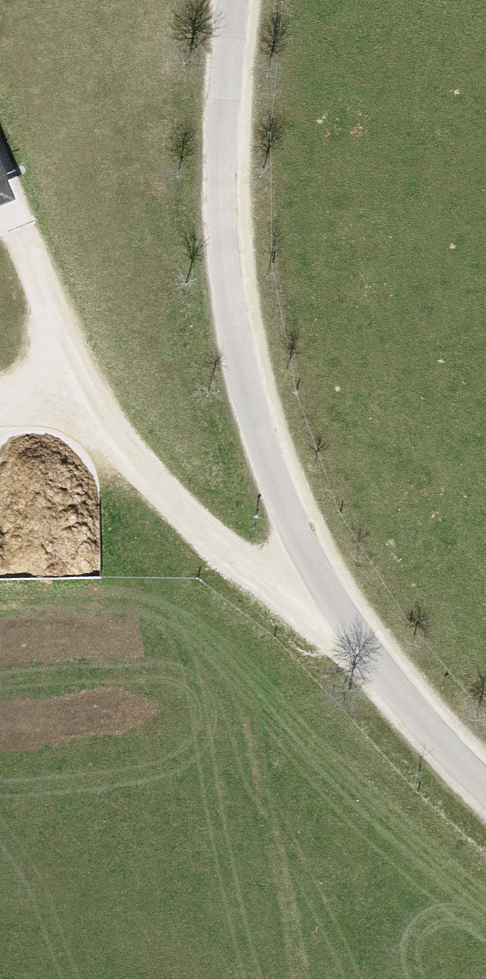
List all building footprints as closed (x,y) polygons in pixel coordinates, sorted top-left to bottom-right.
[(10,199),(0,175),(0,203),(10,199)]
